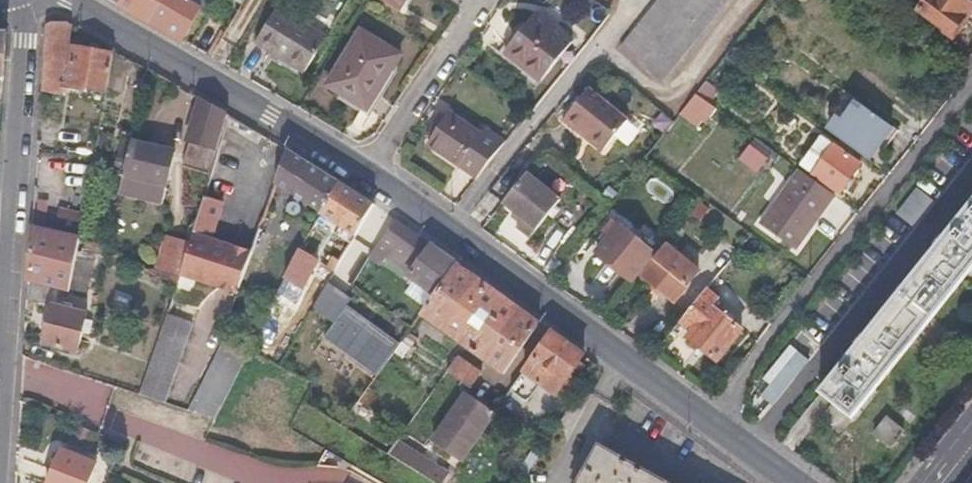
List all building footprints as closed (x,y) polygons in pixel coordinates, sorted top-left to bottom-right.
[(161,0),(123,0),(119,7),(147,24),(161,0)] [(202,10),(184,0),(161,0),(147,24),(183,44),(202,10)] [(404,0),(377,0),(397,12),(404,0)] [(724,0),(655,0),(617,47),(660,80),(724,0)] [(930,0),(907,0),(921,11),(930,0)] [(971,15),(971,0),(930,0),(921,11),(951,33),(959,32),(971,15)] [(324,41),(275,9),(253,44),(302,75),(324,41)] [(547,75),(574,34),(535,9),(509,51),(547,75)] [(107,92),(113,56),(71,47),(68,66),(63,65),(68,25),(53,22),(46,26),(42,93),(63,96),(64,90),(76,91),(77,87),(107,92)] [(367,111),(399,57),(359,33),(327,89),(367,111)] [(589,89),(564,118),(559,124),(576,138),(583,130),(604,147),(626,120),(589,89)] [(711,116),(717,108),(696,92),(690,100),(695,104),(687,115),(701,124),(709,114),(711,116)] [(211,171),(227,116),(198,99),(185,141),(189,142),(183,161),(211,171)] [(867,160),(890,128),(868,112),(867,107),(861,103),(837,137),(867,160)] [(476,176),(502,141),(490,133),(485,129),(481,135),(451,113),(430,142),(476,176)] [(814,174),(834,146),(822,138),(803,165),(814,174)] [(161,207),(173,152),(131,142),(119,197),(161,207)] [(773,161),(752,145),(742,156),(763,173),(773,161)] [(839,192),(859,164),(834,146),(814,174),(839,192)] [(322,216),(338,184),(286,151),(273,186),(322,216)] [(836,197),(802,171),(799,169),(757,224),(795,252),(836,197)] [(509,215),(517,221),(514,225),(529,237),(559,199),(526,173),(502,202),(512,210),(509,215)] [(356,237),(374,206),(338,184),(322,216),(356,237)] [(237,290),(250,252),(208,238),(220,201),(203,195),(188,246),(178,277),(234,296),(237,290)] [(960,281),(971,266),(971,201),(820,392),(853,417),(960,281)] [(417,293),(420,288),(437,298),(459,267),(397,223),(370,262),(381,271),(387,264),(405,277),(402,283),(417,293)] [(633,281),(655,252),(621,223),(597,252),(633,281)] [(70,293),(79,241),(33,228),(29,281),(60,290),(70,293)] [(279,302),(301,258),(312,234),(304,230),(293,250),(258,231),(250,252),(237,290),(275,311),(279,302)] [(178,277),(188,246),(164,238),(155,269),(170,274),(167,282),(175,285),(178,277)] [(675,303),(699,272),(667,244),(653,262),(655,265),(644,279),(675,303)] [(305,295),(319,267),(301,258),(279,302),(287,306),(295,289),(305,295)] [(336,276),(342,264),(335,260),(329,272),(336,276)] [(542,326),(459,267),(437,298),(423,318),(507,377),(542,326)] [(58,300),(60,290),(29,281),(29,298),(58,300)] [(317,309),(336,323),(313,353),(333,367),(338,360),(370,384),(400,344),(331,291),(317,309)] [(717,362),(742,332),(714,309),(719,302),(705,292),(680,322),(692,333),(688,338),(717,362)] [(91,335),(95,321),(88,319),(90,313),(57,305),(46,346),(80,354),(85,333),(91,335)] [(164,406),(190,324),(166,317),(141,397),(164,406)] [(559,396),(585,357),(553,334),(513,395),(529,406),(542,385),(559,396)] [(220,423),(253,355),(230,342),(197,411),(220,423)] [(791,344),(757,392),(776,406),(810,357),(791,344)] [(472,390),(484,375),(461,359),(449,375),(472,390)] [(483,442),(500,415),(469,395),(437,446),(457,458),(472,435),(483,442)] [(904,432),(885,418),(872,434),(892,448),(904,432)] [(402,444),(392,459),(429,482),(451,482),(454,478),(402,444)] [(600,448),(581,482),(664,482),(600,448)] [(99,466),(68,452),(54,482),(91,482),(99,466)]
